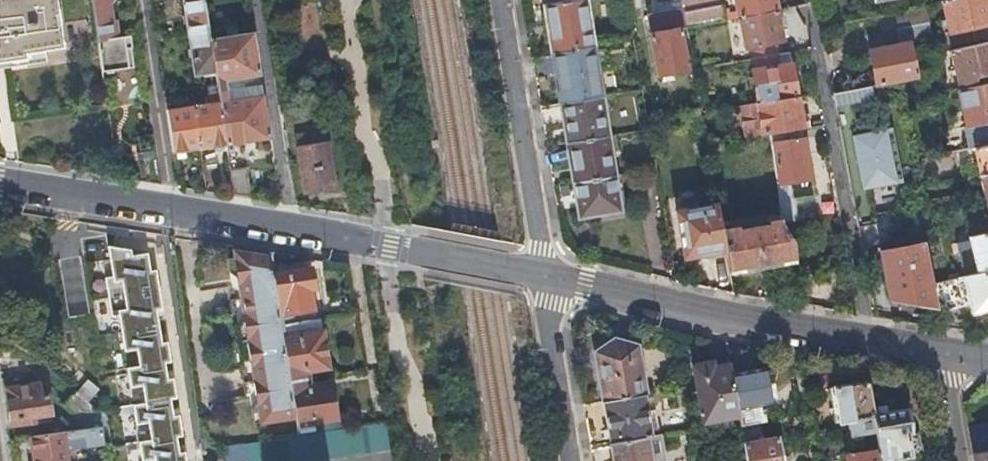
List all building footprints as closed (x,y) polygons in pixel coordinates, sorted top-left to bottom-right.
[(102,69),(134,64),(131,45),(132,45),(130,32),(117,34),(114,18),(111,18),(108,0),(91,0),(97,37),(102,69)] [(189,34),(210,31),(205,0),(184,0),(189,34)] [(683,6),(686,24),(725,17),(722,0),(682,0),(683,6)] [(739,16),(778,9),(777,0),(737,0),(739,16)] [(949,29),(945,30),(948,43),(987,34),(987,0),(943,0),(949,29)] [(551,8),(558,53),(594,46),(587,2),(551,8)] [(682,27),(687,27),(686,24),(683,6),(650,12),(661,72),(689,67),(682,27)] [(752,46),(753,58),(780,53),(778,41),(783,40),(778,9),(739,16),(745,47),(752,46)] [(870,49),(876,83),(903,77),(911,75),(915,75),(909,41),(919,39),(920,49),(933,47),(931,37),(928,21),(900,26),(903,42),(870,49)] [(189,34),(191,46),(212,42),(211,38),(210,31),(189,34)] [(216,67),(218,82),(219,90),(226,88),(225,80),(260,74),(253,32),(211,38),(212,42),(216,67)] [(951,48),(958,82),(976,78),(976,74),(987,71),(987,40),(951,48)] [(194,70),(216,67),(212,42),(191,46),(194,70)] [(594,46),(558,53),(566,102),(602,96),(594,46)] [(759,101),(796,95),(788,51),(780,53),(753,58),(755,68),(754,69),(759,101)] [(958,88),(970,148),(974,147),(987,144),(987,81),(958,88)] [(261,83),(226,88),(228,99),(263,94),(261,83)] [(877,223),(869,187),(895,181),(884,122),(857,127),(854,107),(880,102),(876,83),(833,92),(859,227),(877,223)] [(226,88),(219,90),(221,101),(228,143),(270,137),(263,94),(228,99),(226,88)] [(192,93),(166,97),(174,152),(201,147),(194,105),(192,93)] [(801,128),(808,127),(807,114),(799,115),(796,95),(759,101),(743,104),(749,136),(763,134),(764,134),(770,133),(795,129),(800,128),(801,128)] [(602,96),(566,102),(572,142),(609,135),(602,96)] [(194,105),(201,147),(228,143),(221,101),(194,105)] [(802,138),(800,128),(795,129),(770,133),(777,182),(779,198),(781,215),(782,218),(783,221),(796,219),(792,197),(812,194),(803,138),(802,138)] [(295,136),(305,192),(334,188),(326,143),(322,144),(320,132),(295,136)] [(578,181),(615,175),(609,135),(572,142),(578,181)] [(114,144),(116,161),(131,159),(129,142),(114,144)] [(980,175),(987,174),(987,144),(974,147),(980,175)] [(232,168),(236,195),(252,197),(247,166),(232,168)] [(713,175),(717,198),(718,204),(725,203),(720,173),(713,175)] [(623,191),(620,174),(615,175),(578,181),(575,182),(580,216),(620,209),(618,192),(623,191)] [(708,257),(727,253),(721,221),(718,204),(717,198),(711,199),(712,205),(677,211),(685,256),(708,252),(708,257)] [(730,272),(797,261),(794,240),(783,221),(782,218),(781,215),(769,218),(770,224),(740,229),(739,223),(729,225),(728,220),(721,221),(727,253),(730,272)] [(987,270),(987,232),(971,236),(962,238),(968,266),(976,265),(978,273),(987,270)] [(891,304),(937,306),(932,283),(925,249),(882,258),(891,304)] [(274,271),(271,256),(234,250),(234,257),(227,256),(229,271),(237,277),(240,296),(243,316),(237,324),(240,339),(242,353),(250,359),(253,378),(256,399),(251,407),(253,421),(260,420),(260,421),(296,416),(291,380),(282,322),(274,271)] [(184,444),(177,445),(176,436),(183,435),(180,415),(171,416),(167,395),(174,394),(171,377),(164,378),(161,359),(168,358),(165,342),(156,343),(151,310),(162,308),(156,274),(149,275),(146,257),(110,263),(113,281),(122,279),(126,308),(117,309),(124,349),(136,347),(139,365),(127,366),(130,385),(143,383),(146,401),(133,403),(136,421),(148,419),(151,438),(139,440),(142,459),(153,457),(154,460),(187,460),(184,444)] [(310,266),(274,271),(282,322),(314,317),(309,286),(313,286),(310,266)] [(937,306),(963,300),(962,296),(968,294),(969,299),(972,312),(987,309),(987,270),(978,273),(932,283),(937,306)] [(291,380),(309,377),(308,370),(329,366),(321,316),(314,317),(282,322),(291,380)] [(646,394),(647,393),(638,344),(614,338),(595,352),(603,401),(646,394)] [(731,373),(730,364),(714,367),(713,361),(694,364),(705,421),(739,415),(731,373)] [(741,425),(760,421),(757,404),(771,401),(765,367),(731,373),(739,415),(741,425)] [(297,423),(337,417),(331,382),(310,385),(309,377),(291,380),(296,416),(297,423)] [(873,412),(867,378),(833,384),(839,420),(858,417),(861,434),(876,431),(873,412)] [(40,394),(47,393),(46,380),(38,381),(40,394)] [(51,418),(47,393),(40,394),(38,381),(7,386),(12,423),(51,418)] [(646,394),(603,401),(610,441),(647,435),(652,434),(646,394)] [(91,417),(68,395),(62,403),(87,424),(91,417)] [(882,460),(900,460),(899,456),(911,454),(910,447),(913,447),(916,443),(916,436),(912,434),(908,434),(908,430),(910,430),(906,407),(873,412),(876,431),(879,449),(882,460)] [(299,433),(339,427),(337,417),(297,423),(299,433)] [(387,422),(243,442),(246,460),(298,460),(390,448),(387,422)] [(87,439),(86,426),(73,428),(75,440),(87,439)] [(30,434),(34,460),(68,460),(63,430),(30,434)] [(610,441),(613,460),(651,460),(647,435),(610,441)] [(747,460),(782,460),(778,435),(744,441),(746,454),(747,460)] [(974,460),(987,460),(987,447),(972,450),(974,460)] [(879,449),(845,454),(846,460),(882,460),(879,449)]
